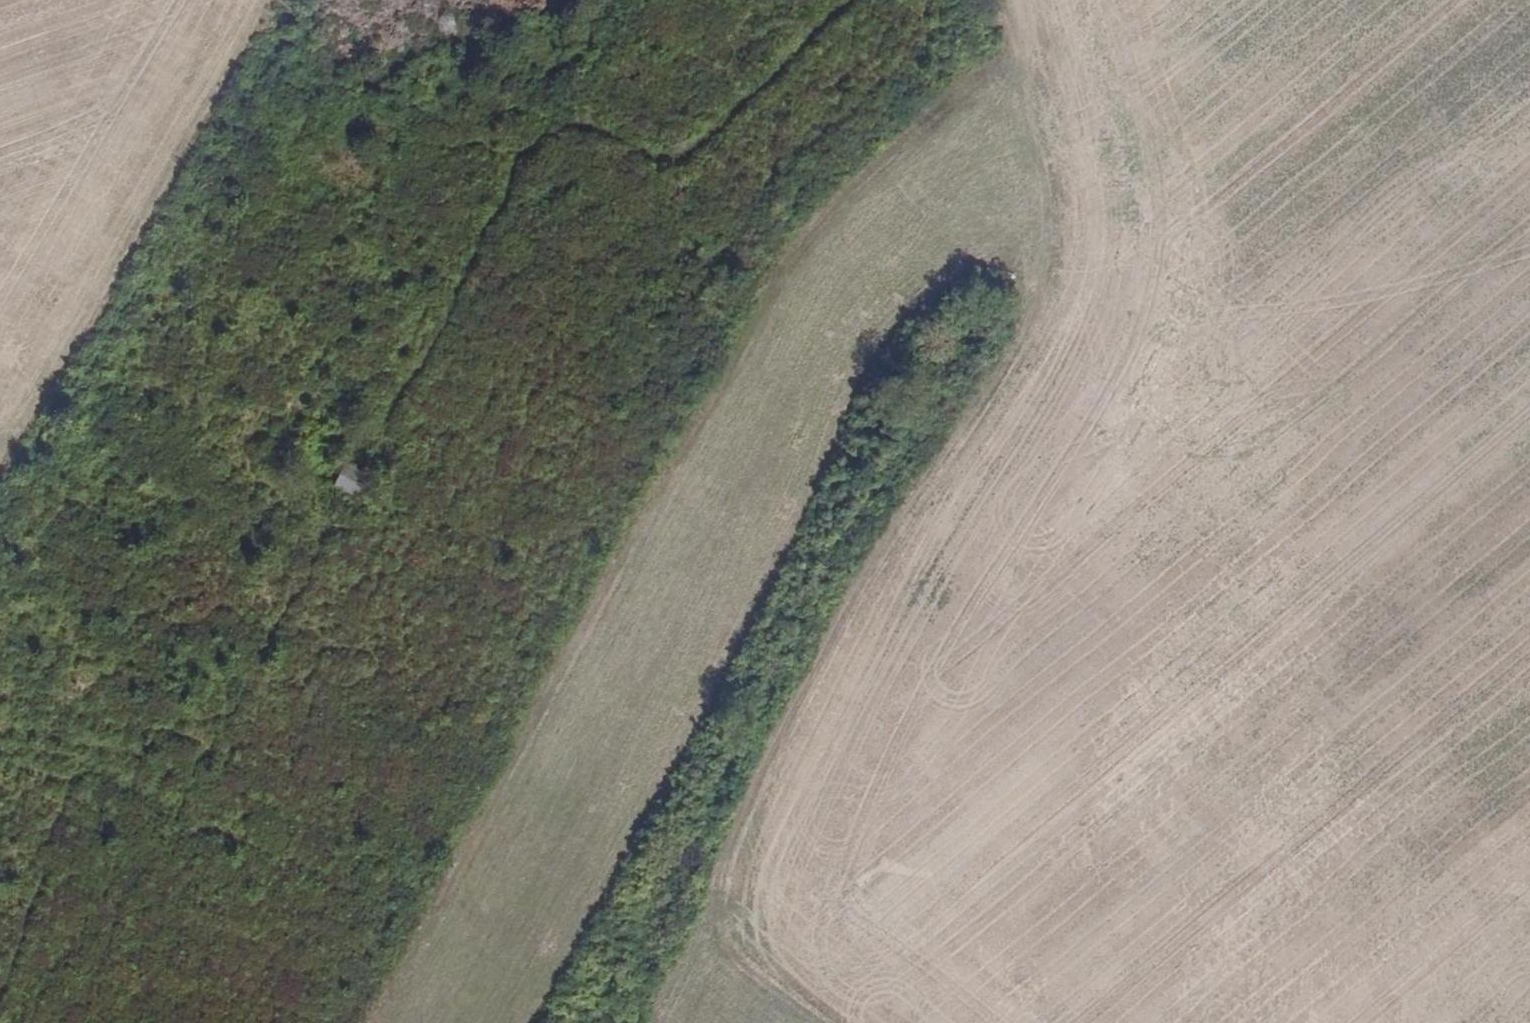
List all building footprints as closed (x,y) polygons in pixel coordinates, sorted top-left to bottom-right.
[(363,497),(371,473),(343,463),(335,487),(363,497)]
